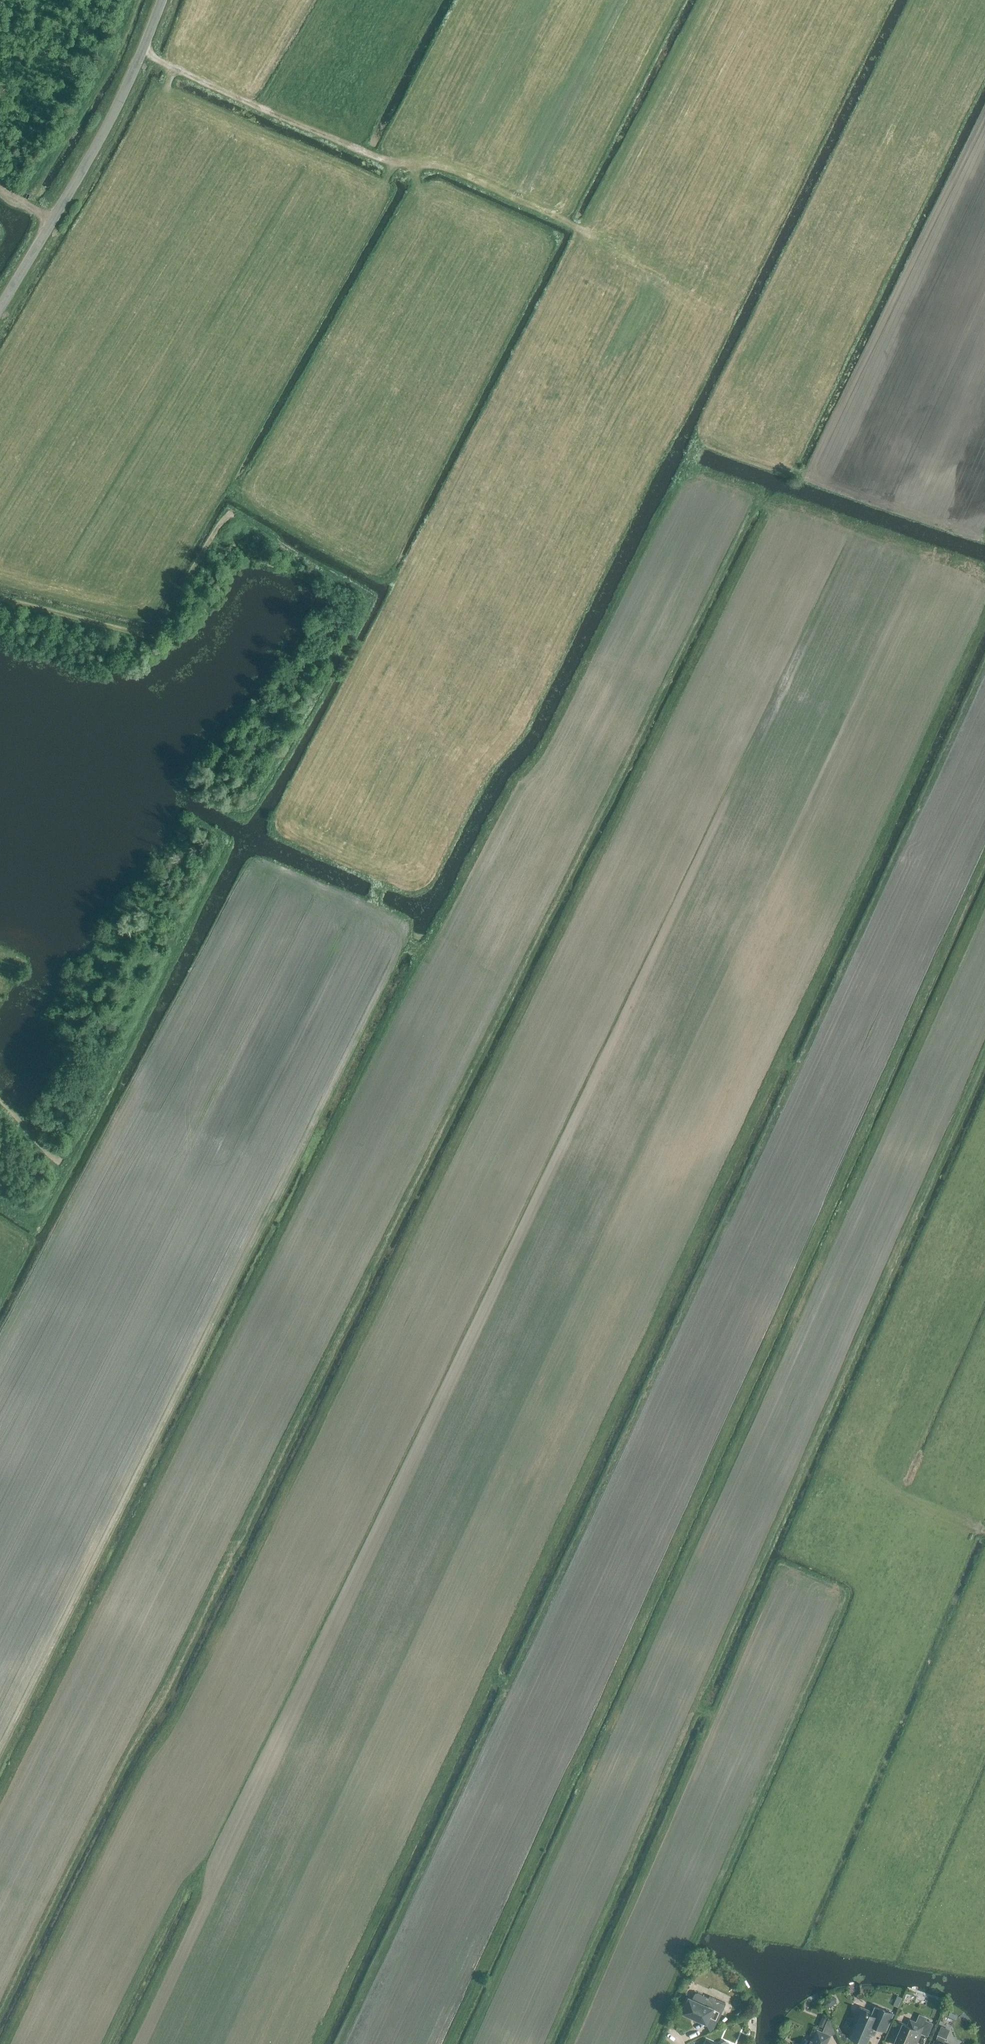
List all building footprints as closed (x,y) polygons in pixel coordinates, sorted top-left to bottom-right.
[(698,1993),(696,1993),(694,1994),(692,1999),(688,1997),(682,2012),(706,2023),(708,2017),(717,2021),(726,2003),(710,1996),(709,1998),(703,1995),(702,1995),(698,1993)] [(897,1996),(893,2005),(897,2007),(901,1998),(897,1996)] [(860,2040),(866,2043),(874,2025),(885,2030),(892,2014),(874,2006),(871,2013),(862,2009),(858,2010),(854,2019),(857,2021),(850,2036),(854,2037),(853,2039),(860,2042),(860,2040)] [(910,2020),(907,2025),(899,2022),(895,2030),(899,2032),(893,2043),(909,2043),(910,2042),(914,2043),(916,2043),(920,2033),(927,2036),(933,2023),(926,2020),(927,2017),(919,2014),(915,2022),(910,2020)] [(941,2026),(938,2035),(946,2038),(950,2030),(941,2026)] [(830,2035),(817,2030),(812,2041),(811,2041),(809,2043),(826,2043),(830,2035)]
